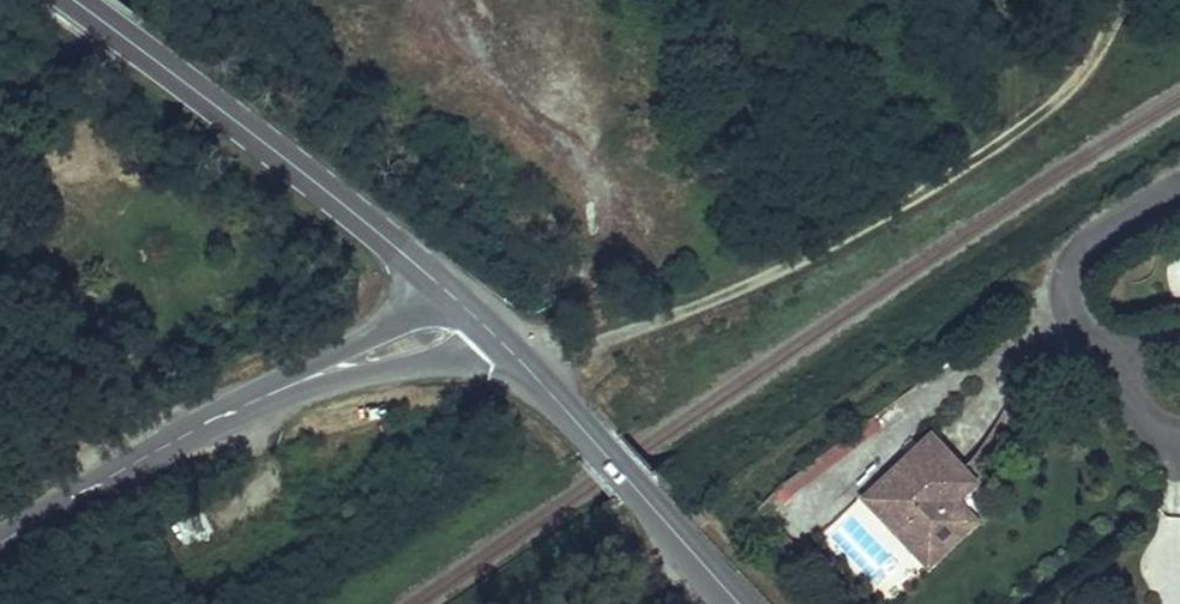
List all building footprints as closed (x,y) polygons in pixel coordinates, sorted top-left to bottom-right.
[(917,566),(954,536),(955,536),(924,499),(958,470),(944,454),(927,434),(856,494),(917,566)] [(969,484),(958,470),(924,499),(955,536),(969,524),(950,501),(969,484)]
